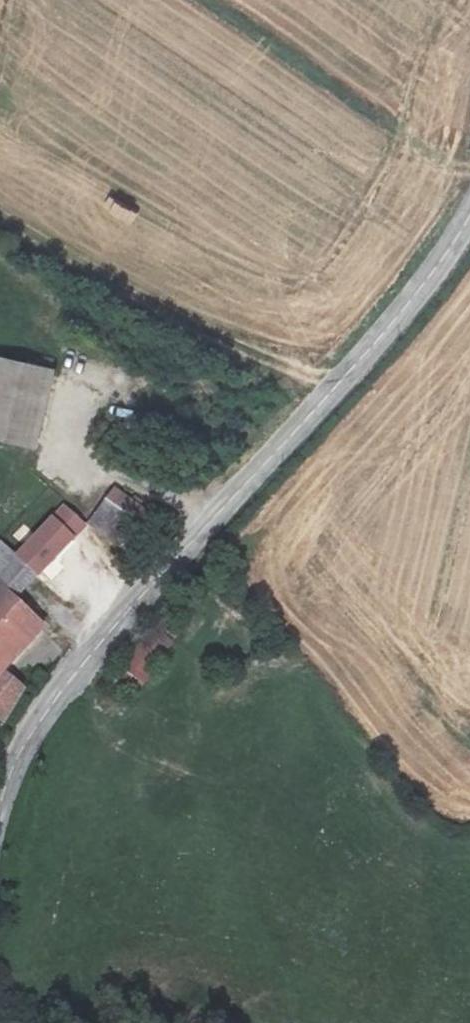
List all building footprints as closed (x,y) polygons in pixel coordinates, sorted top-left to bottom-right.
[(130,514),(136,498),(110,488),(104,504),(130,514)] [(201,519),(209,510),(195,499),(187,507),(201,519)] [(64,537),(53,525),(18,564),(4,578),(0,583),(0,606),(64,537)] [(4,578),(18,564),(0,550),(0,583),(4,578)] [(46,633),(26,616),(18,623),(0,607),(0,685),(46,633)] [(142,684),(169,643),(149,630),(122,671),(142,684)] [(2,734),(18,703),(0,688),(0,732),(2,734)]
